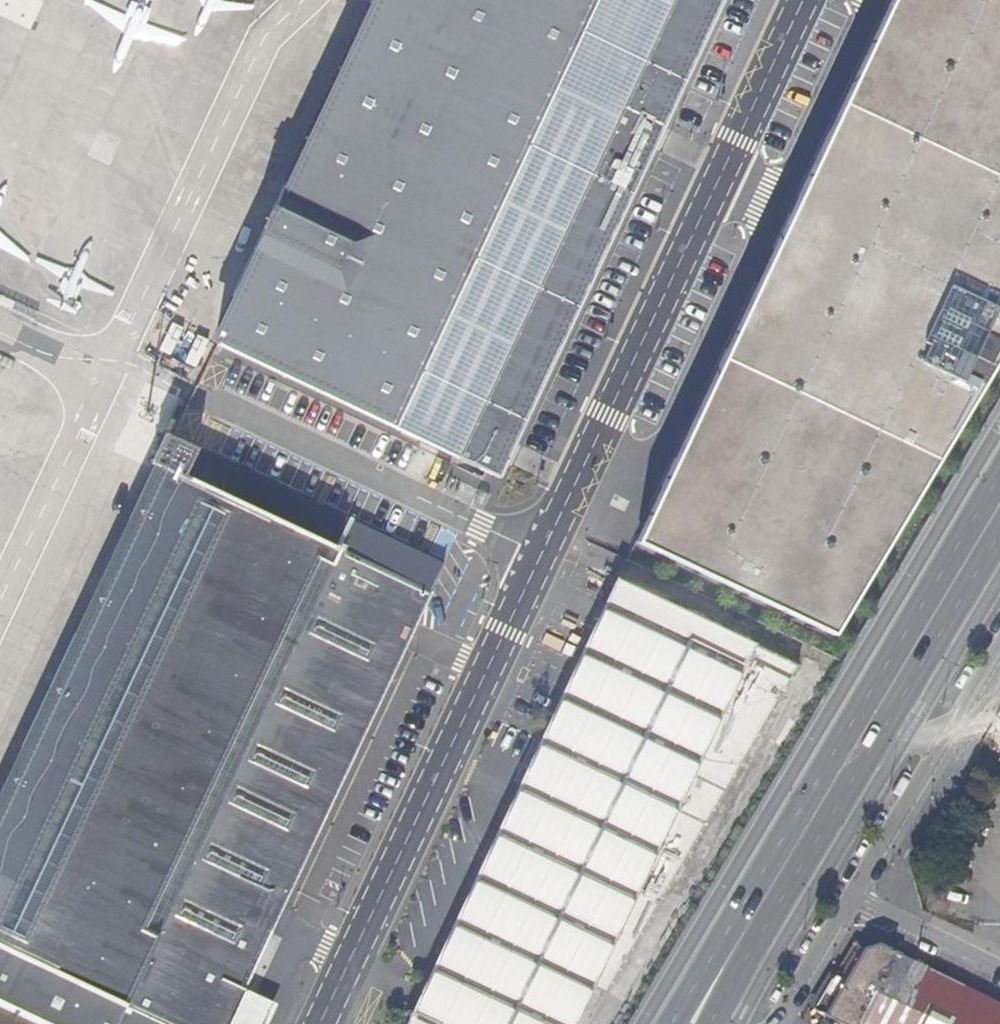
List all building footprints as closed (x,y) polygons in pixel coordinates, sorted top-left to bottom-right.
[(209,344),(500,479),(725,0),(372,0),(209,344)] [(854,623),(999,381),(999,0),(889,0),(643,531),(854,623)] [(446,561),(352,515),(334,550),(184,474),(199,447),(166,431),(151,464),(135,502),(0,786),(0,999),(52,1023),(231,1023),(446,561)] [(616,579),(407,1023),(576,1023),(593,988),(604,993),(798,664),(756,643),(616,579)] [(987,1002),(930,974),(922,970),(904,1000),(910,1002),(897,1023),(999,1023),(999,1008),(987,1002)] [(819,1023),(855,1023),(877,986),(860,978),(846,980),(819,1023)] [(855,1023),(897,1023),(910,1002),(904,1000),(877,986),(855,1023)]
